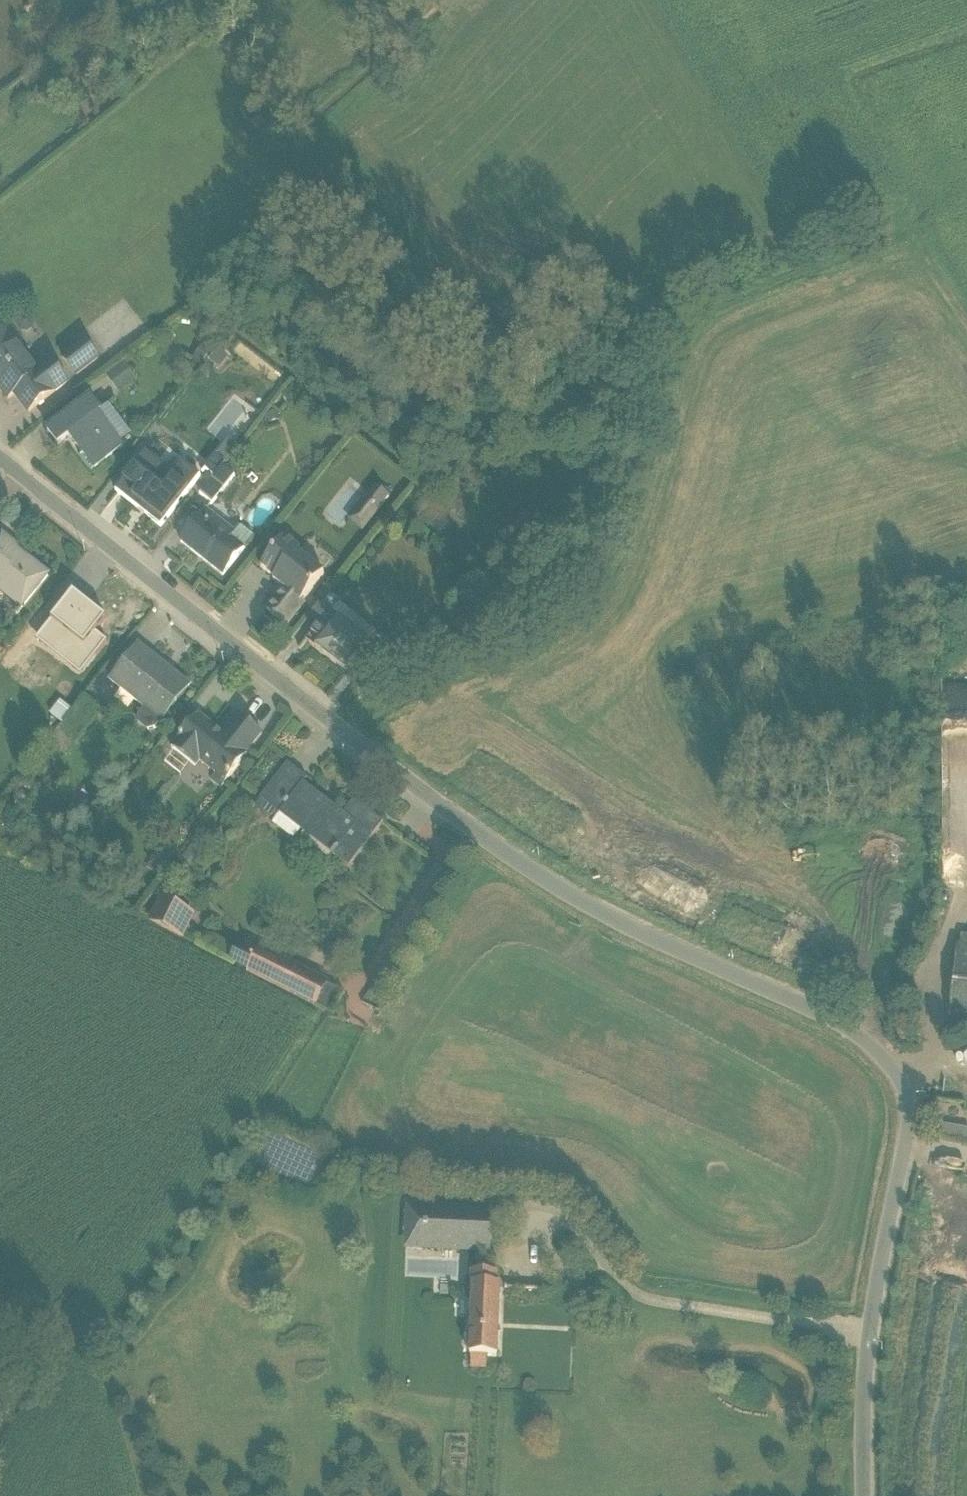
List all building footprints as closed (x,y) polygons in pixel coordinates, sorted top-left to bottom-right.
[(24,417),(65,386),(46,361),(31,373),(14,350),(23,343),(6,320),(0,324),(0,402),(2,406),(11,399),(24,417)] [(87,474),(121,451),(85,398),(40,428),(53,448),(64,440),(87,474)] [(109,495),(157,533),(183,501),(153,477),(161,467),(144,453),(109,495)] [(199,509),(221,478),(207,468),(185,500),(199,509)] [(347,532),(371,495),(358,486),(334,523),(347,532)] [(174,543),(219,579),(237,556),(223,545),(231,535),(200,510),(174,543)] [(261,614),(283,631),(323,578),(295,556),(299,551),(278,536),(252,571),(278,591),(261,614)] [(49,578),(0,538),(0,595),(21,612),(49,578)] [(100,621),(69,595),(29,643),(60,668),(100,621)] [(341,674),(363,644),(332,621),(310,651),(341,674)] [(156,726),(188,688),(136,645),(104,684),(156,726)] [(223,786),(260,738),(233,717),(220,735),(195,715),(167,750),(193,771),(197,766),(223,786)] [(256,804),(347,868),(377,824),(349,805),(340,816),(299,788),(304,781),(283,766),(256,804)] [(136,925),(172,941),(186,908),(150,893),(136,925)] [(960,921),(950,1023),(966,1024),(966,922),(960,921)] [(258,972),(263,964),(245,953),(242,957),(227,947),(221,957),(251,976),(254,970),(258,972)] [(420,1249),(489,1251),(490,1210),(421,1209),(420,1249)] [(410,1340),(490,1345),(493,1297),(413,1292),(410,1340)]
